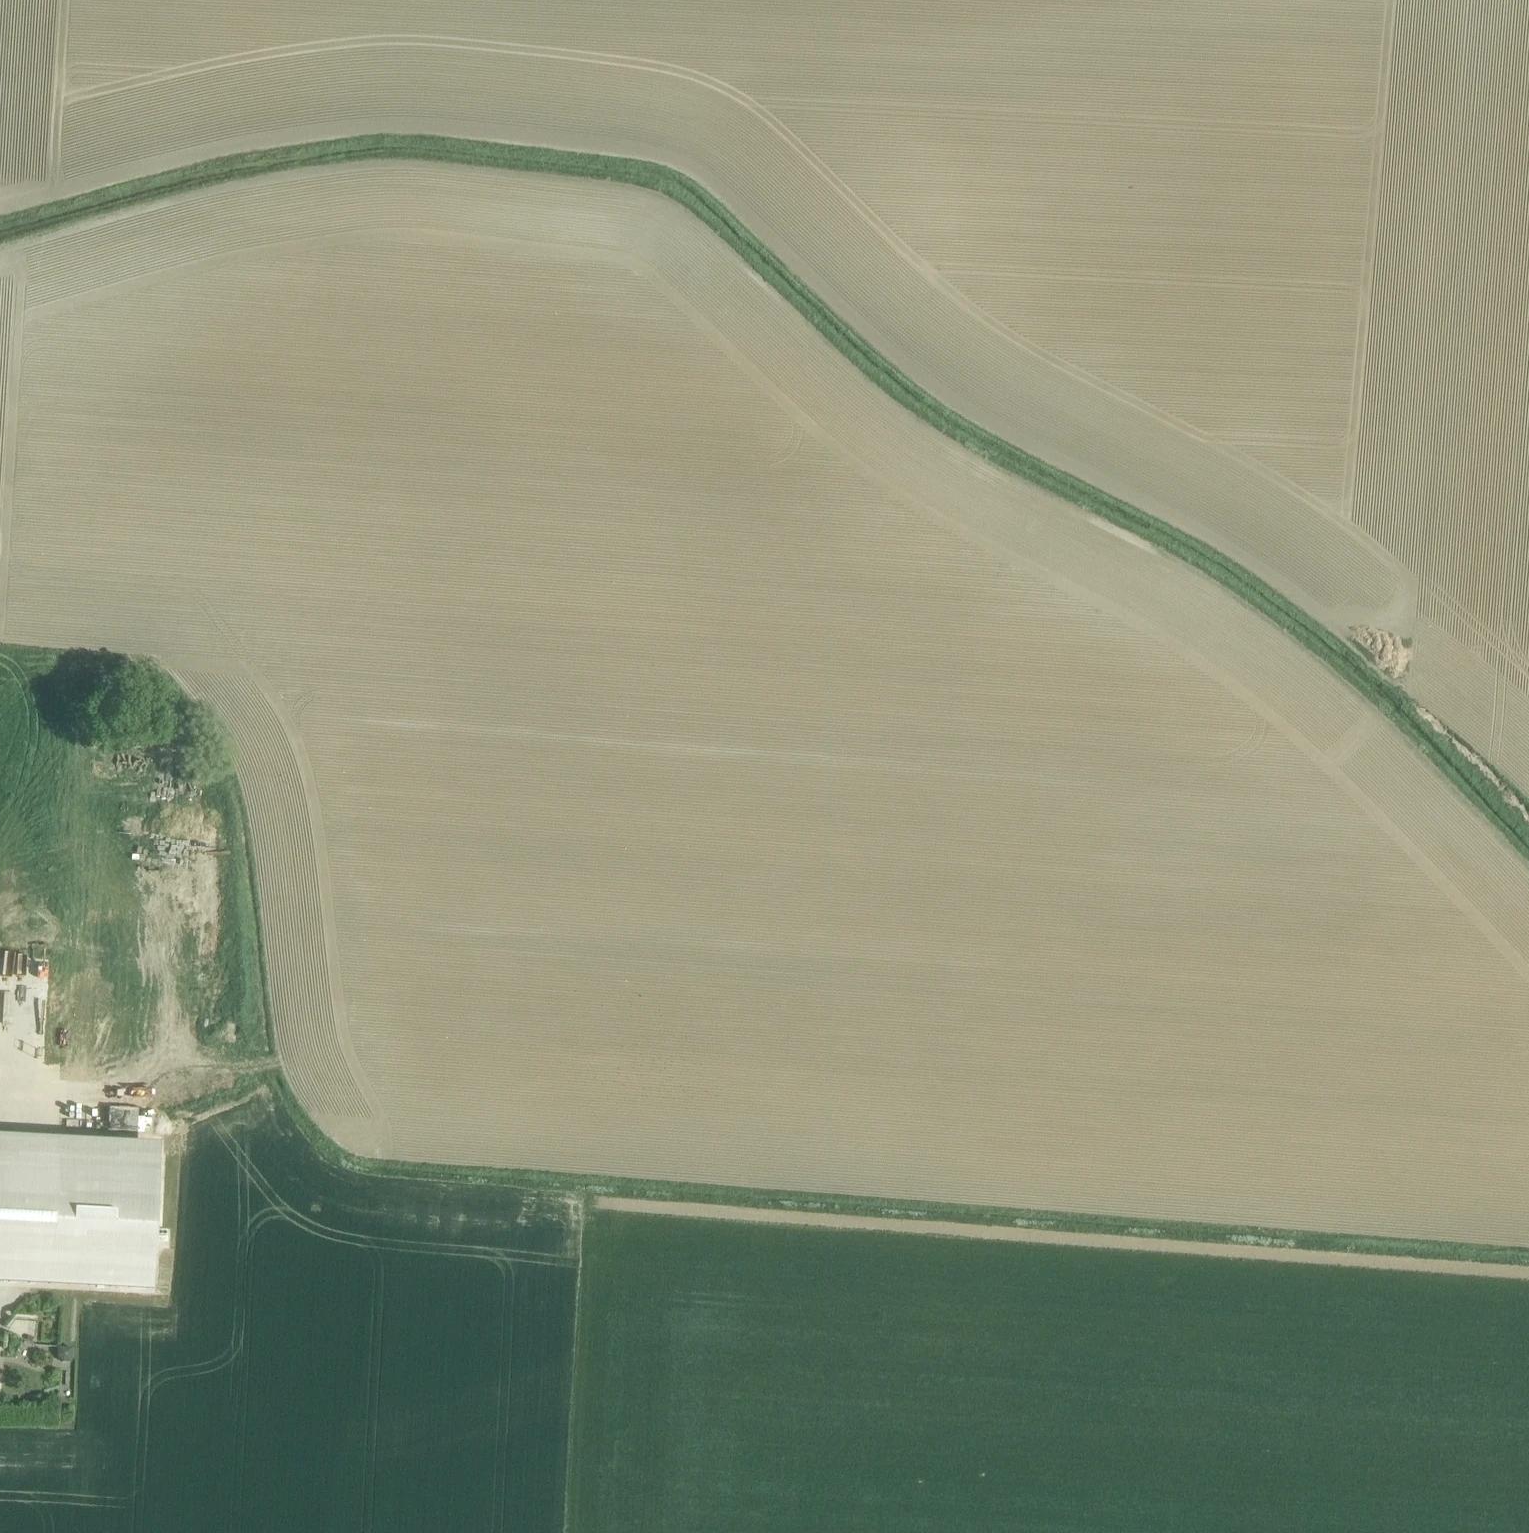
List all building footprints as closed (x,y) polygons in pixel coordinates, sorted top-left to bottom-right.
[(82,1111),(81,1136),(105,1137),(106,1112),(82,1111)] [(150,1288),(156,1168),(57,1162),(55,1194),(1,1191),(2,1173),(0,1173),(0,1280),(150,1288)] [(58,1348),(57,1356),(63,1363),(71,1363),(72,1349),(58,1348)]
